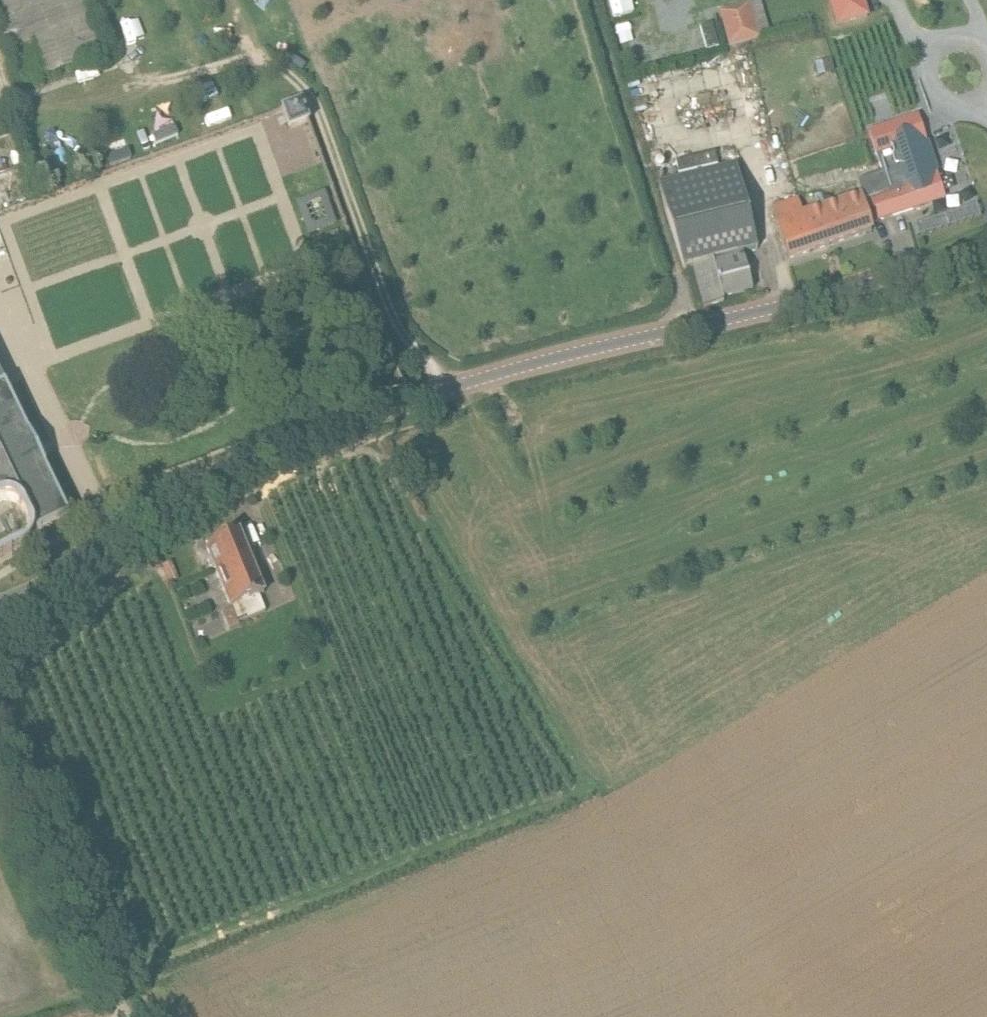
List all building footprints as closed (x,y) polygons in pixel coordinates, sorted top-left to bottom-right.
[(145,3),(144,0),(120,0),(126,13),(145,3)] [(616,14),(636,10),(633,0),(613,0),(616,14)] [(837,25),(868,16),(863,0),(830,0),(837,25)] [(718,13),(729,48),(760,38),(750,3),(718,13)] [(705,28),(710,49),(721,46),(717,25),(705,28)] [(289,129),(303,125),(309,123),(302,103),(282,110),(289,129)] [(165,140),(181,137),(176,118),(161,121),(165,140)] [(894,145),(903,178),(922,173),(914,139),(894,145)] [(753,290),(743,253),(758,249),(735,164),(660,184),(683,271),(694,268),(705,309),(724,304),(723,298),(753,290)] [(861,197),(869,222),(945,198),(937,173),(861,197)] [(327,191),(299,202),(312,234),(340,223),(327,191)] [(872,232),(869,222),(861,197),(861,196),(824,208),(830,230),(843,226),(847,240),(872,232)] [(803,216),(803,215),(797,198),(771,207),(788,259),(814,250),(803,216)] [(814,250),(847,240),(843,226),(830,230),(824,208),(803,215),(803,216),(814,250)] [(2,497),(9,496),(15,498),(21,502),(35,530),(34,536),(69,519),(5,386),(0,377),(0,498),(2,497)] [(259,595),(264,593),(239,533),(206,546),(212,559),(208,560),(213,571),(215,569),(231,607),(232,607),(238,623),(266,612),(259,595)] [(179,580),(172,562),(171,563),(163,566),(170,584),(178,581),(179,580)]
